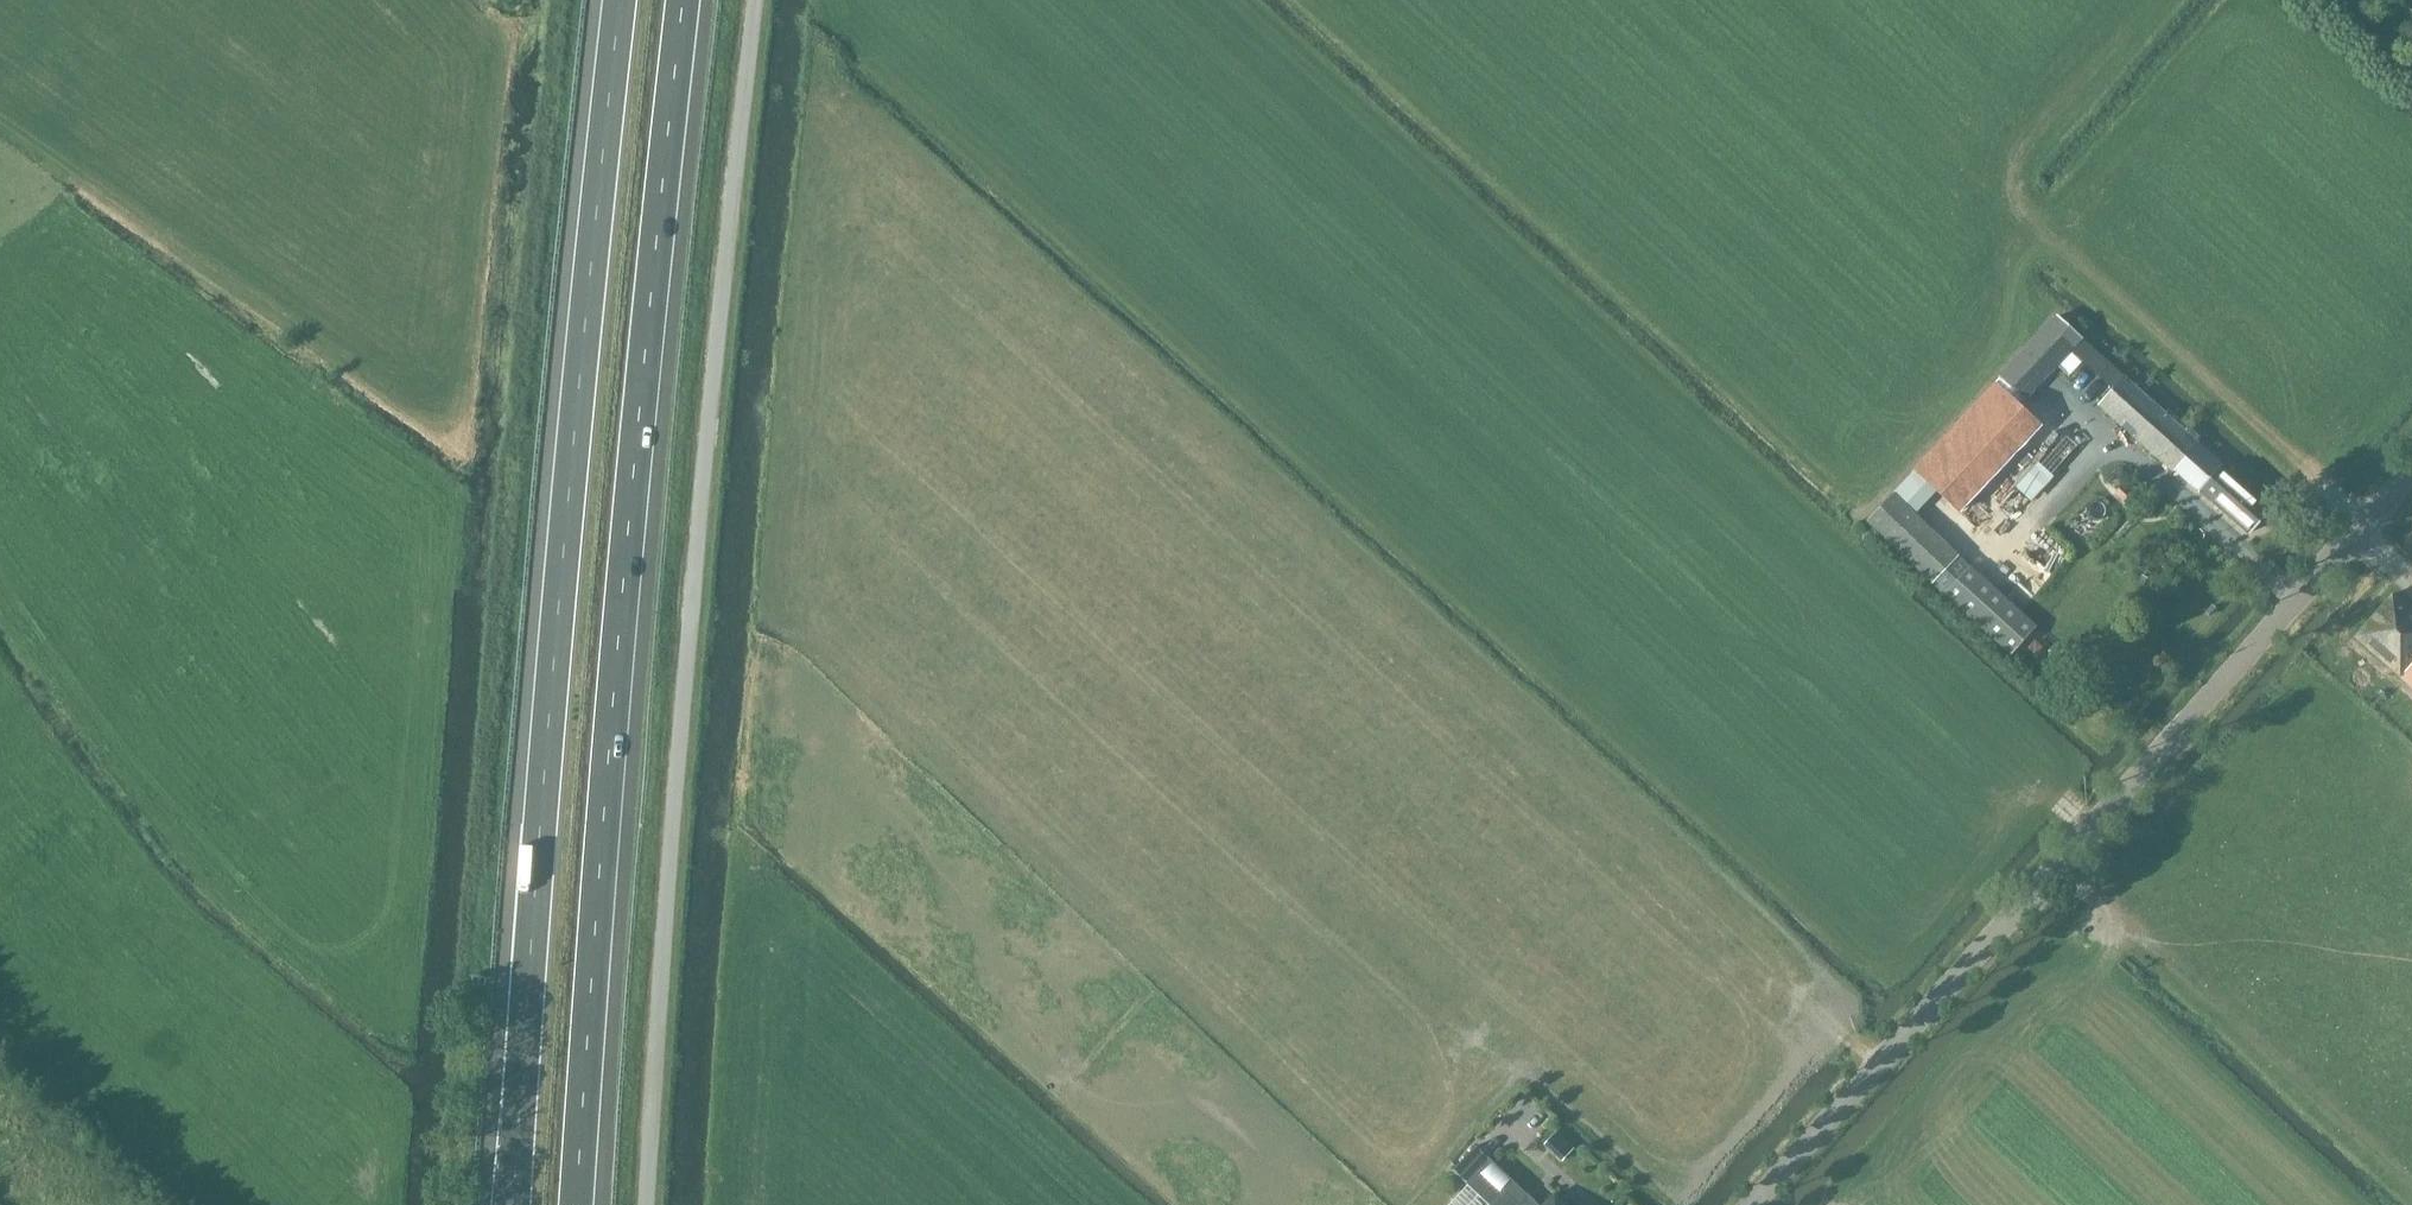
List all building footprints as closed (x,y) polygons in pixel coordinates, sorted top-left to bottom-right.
[(2057,317),(1999,377),(2011,388),(2023,400),(2039,383),(2070,351),(2081,339),(2057,317)] [(2090,368),(2113,389),(2115,387),(2124,377),(2101,356),(2094,350),(2081,339),(2070,351),(2082,362),(2084,360),(2091,366),(2090,368)] [(2113,389),(2098,405),(2172,472),(2198,443),(2124,377),(2113,389)] [(1995,384),(1913,470),(1958,512),(2040,426),(2018,405),(2005,394),(1995,384)] [(2198,443),(2184,458),(2208,479),(2199,489),(2210,499),(2248,533),(2268,511),(2233,480),(2219,467),(2222,464),(2198,443)] [(1932,584),(1957,557),(1892,496),(1866,523),(1932,584)] [(1968,567),(1942,595),(2008,657),(2034,629),(1968,567)] [(2354,637),(2411,687),(2411,612),(2392,595),(2354,637)] [(1490,1159),(1475,1145),(1452,1170),(1466,1183),(1490,1159)] [(1466,1183),(1489,1204),(1518,1204),(1505,1192),(1514,1182),(1490,1159),(1466,1183)] [(1505,1192),(1518,1204),(1539,1204),(1514,1182),(1505,1192)] [(1554,1194),(1544,1204),(1566,1204),(1554,1194)]
